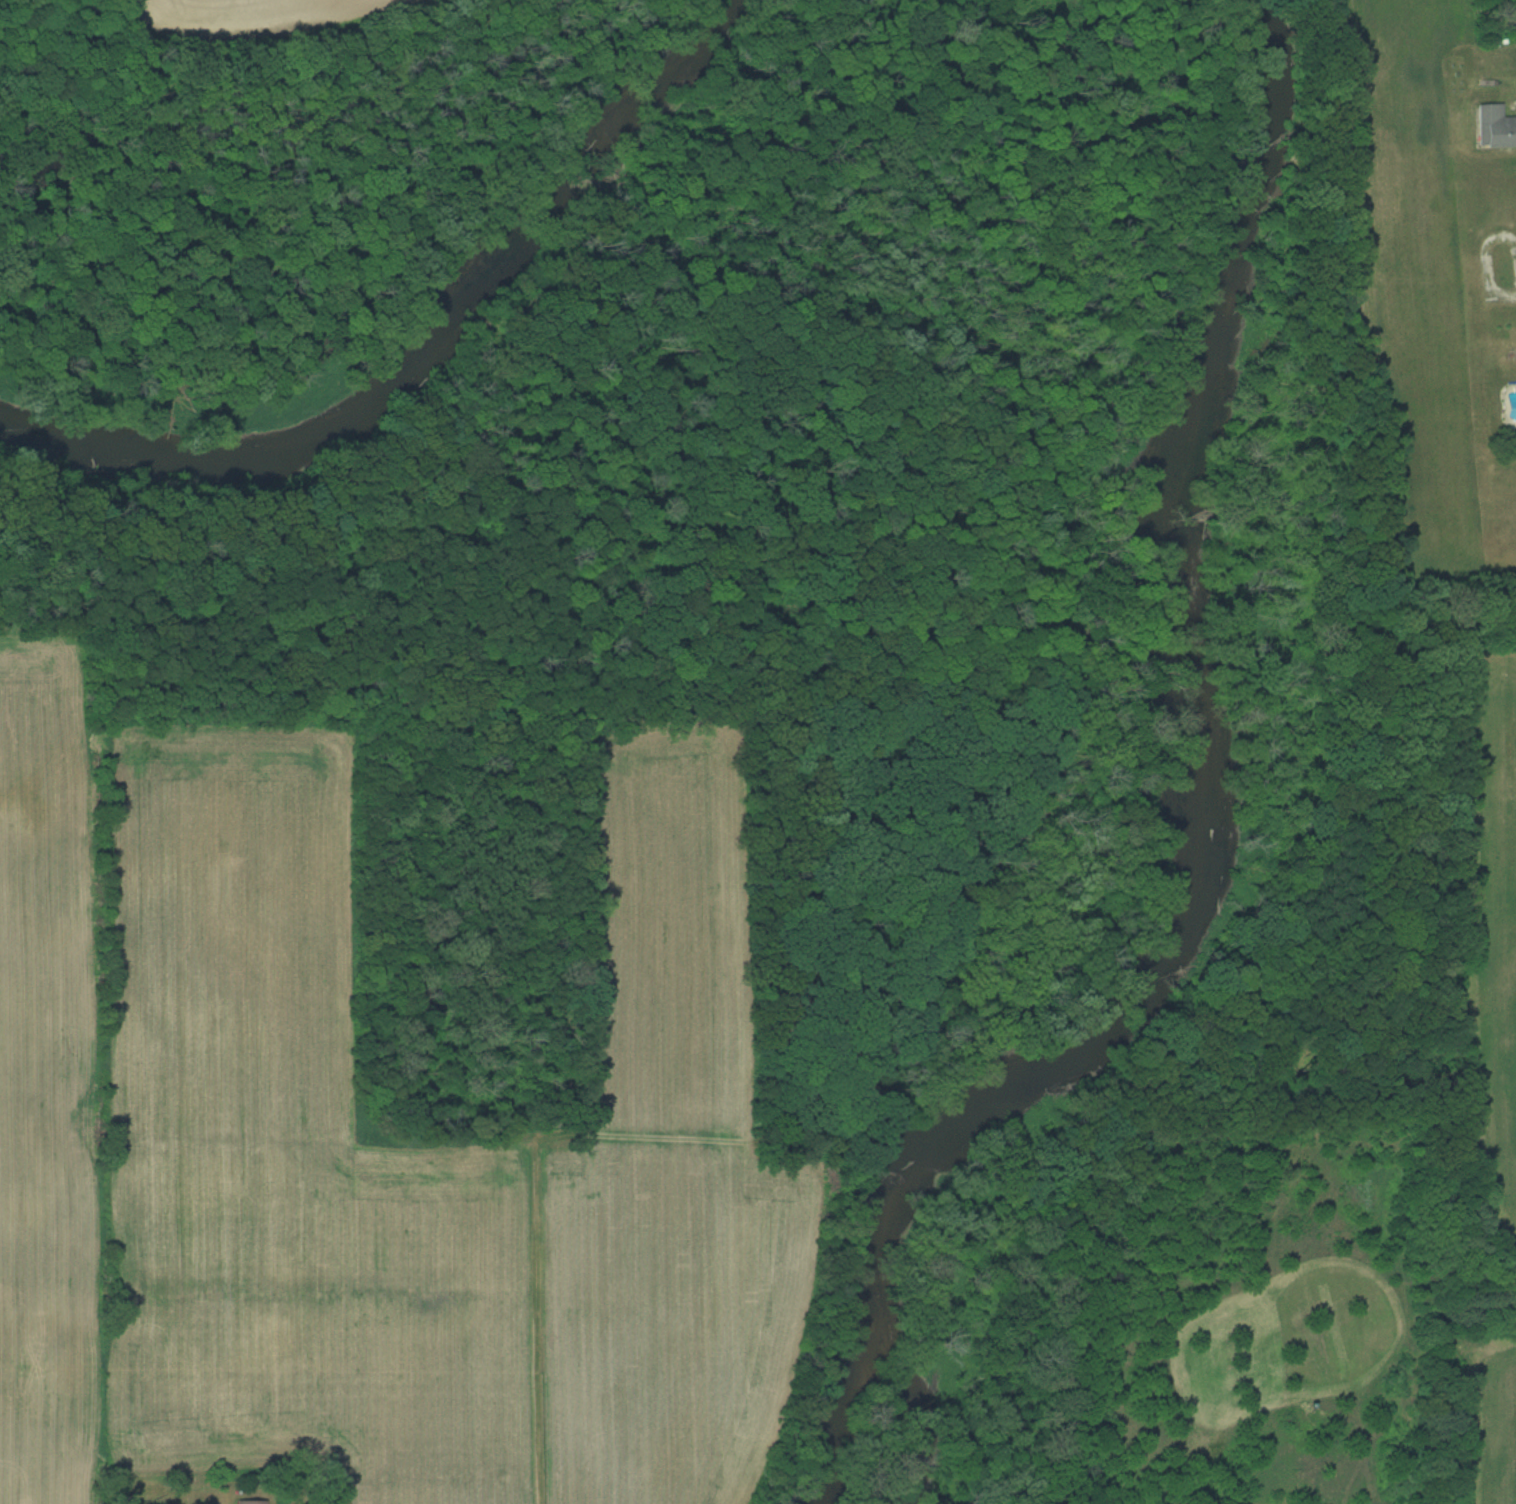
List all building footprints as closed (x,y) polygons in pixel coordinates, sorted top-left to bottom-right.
[(1478,146),(1515,146),(1515,104),(1478,104),(1478,146)]
